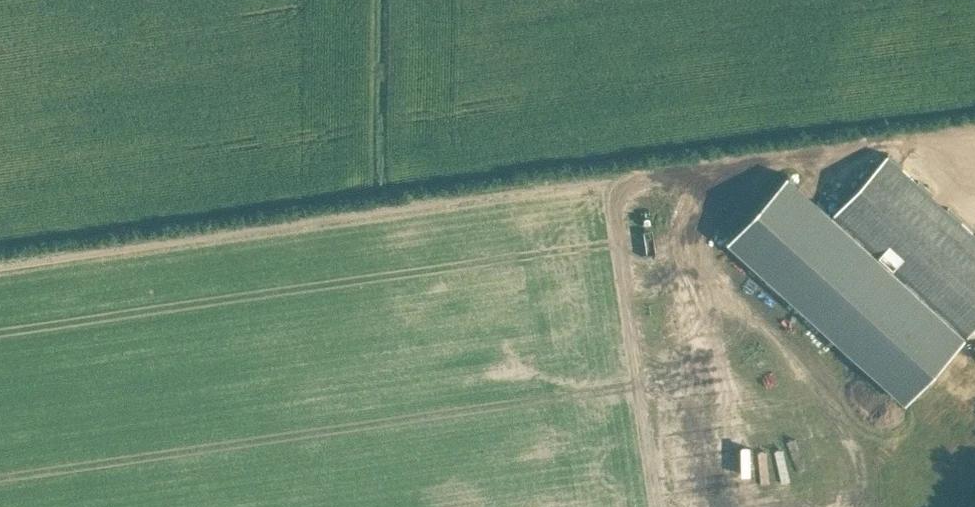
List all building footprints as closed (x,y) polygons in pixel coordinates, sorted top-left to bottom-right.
[(888,151),(834,211),(835,211),(968,332),(969,333),(974,326),(974,230),(888,151)] [(968,332),(835,211),(833,213),(788,172),(729,238),(907,401),(967,334),(968,332)]
